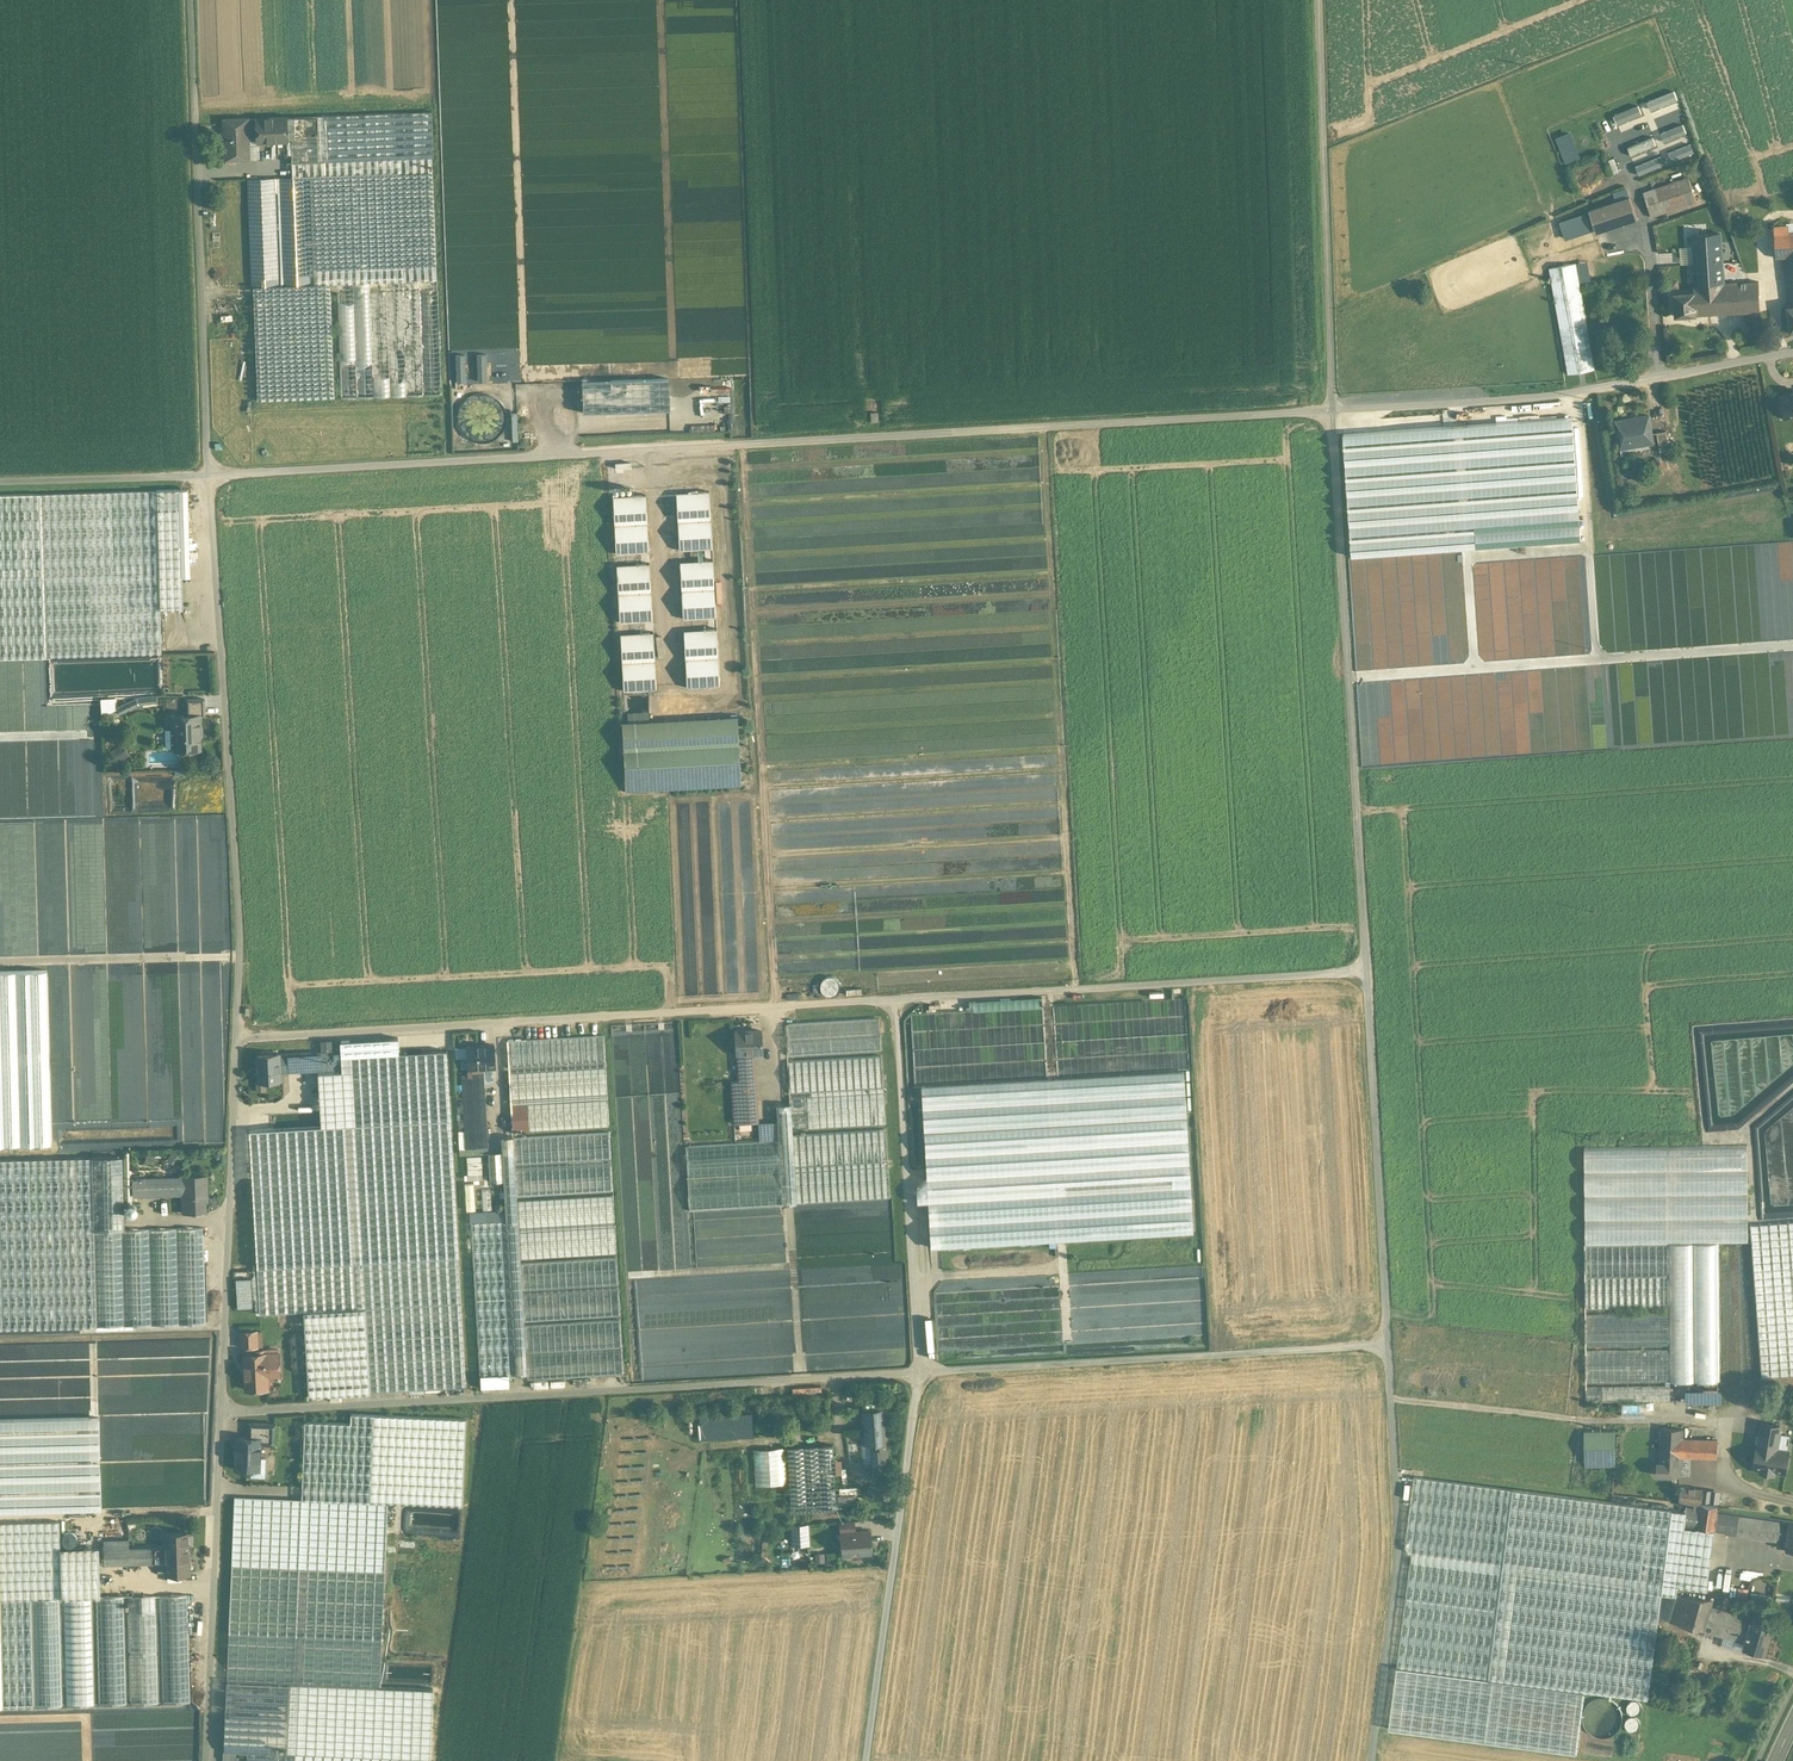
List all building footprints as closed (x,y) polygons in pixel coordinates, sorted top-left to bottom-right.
[(432,111),(317,115),(317,116),(318,136),(295,137),(291,137),(293,177),(247,179),(252,286),(253,286),(258,400),(335,397),(330,283),(337,283),(437,279),(432,157),(434,157),(432,111)] [(317,116),(295,117),(295,137),(318,136),(317,116)] [(287,117),(257,118),(257,138),(257,141),(287,140),(287,137),(287,117)] [(295,117),(287,117),(287,137),(291,137),(295,137),(295,117)] [(248,118),(224,119),(226,159),(249,158),(248,138),(248,119),(248,118)] [(257,138),(257,118),(248,119),(248,138),(257,138)] [(1684,124),(1657,130),(1659,139),(1686,134),(1684,124)] [(1665,152),(1670,162),(1695,150),(1687,133),(1665,144),(1668,150),(1665,152)] [(1629,155),(1656,144),(1652,135),(1625,146),(1629,155)] [(257,141),(257,138),(248,138),(249,158),(258,158),(257,141)] [(1637,175),(1664,163),(1660,153),(1633,166),(1637,175)] [(1688,177),(1643,192),(1651,217),(1697,201),(1688,177)] [(1630,196),(1589,210),(1596,232),(1637,219),(1630,196)] [(1585,215),(1562,224),(1566,238),(1590,229),(1585,215)] [(1776,233),(1777,257),(1792,256),(1792,232),(1790,232),(1776,233)] [(1721,233),(1695,234),(1696,273),(1697,284),(1723,283),(1721,233)] [(1695,234),(1685,235),(1687,285),(1691,284),(1691,274),(1696,273),(1695,234)] [(1784,257),(1792,307),(1792,306),(1792,256),(1784,257)] [(1575,262),(1548,267),(1566,373),(1594,368),(1575,262)] [(1723,283),(1697,284),(1696,273),(1691,274),(1691,284),(1692,292),(1695,292),(1696,314),(1747,312),(1760,311),(1758,281),(1723,283)] [(437,279),(337,283),(341,396),(441,393),(437,279)] [(1692,292),(1674,293),(1675,315),(1696,314),(1695,292),(1692,292)] [(1760,311),(1747,312),(1747,330),(1760,330),(1760,311)] [(489,354),(454,353),(454,382),(489,382),(489,354)] [(676,408),(674,376),(581,380),(583,412),(676,408)] [(869,409),(870,421),(880,420),(879,408),(869,409)] [(1648,414),(1615,420),(1619,443),(1630,441),(1631,446),(1653,442),(1648,414)] [(662,421),(663,433),(674,432),(673,420),(662,421)] [(1666,431),(1657,432),(1660,452),(1670,450),(1666,431)] [(179,489),(42,493),(46,656),(162,653),(160,609),(183,609),(182,576),(190,576),(189,548),(181,548),(179,489)] [(187,489),(179,489),(181,548),(189,548),(187,489)] [(709,491),(676,492),(680,550),(712,548),(709,491)] [(0,494),(0,658),(46,656),(42,493),(0,494)] [(646,494),(613,496),(616,553),(649,552),(646,494)] [(713,559),(680,561),(683,619),(716,617),(713,559)] [(650,563),(617,565),(620,622),(653,620),(650,563)] [(717,628),(684,630),(687,687),(720,686),(717,628)] [(653,631),(621,634),(624,691),(657,689),(653,631)] [(157,695),(137,698),(117,708),(119,713),(139,704),(143,703),(143,706),(158,704),(157,695)] [(102,710),(117,710),(116,696),(101,697),(102,710)] [(204,698),(187,698),(188,715),(201,714),(202,715),(205,715),(204,698)] [(188,715),(170,715),(170,728),(165,728),(166,747),(177,747),(177,748),(186,747),(186,749),(200,749),(199,729),(202,728),(202,715),(201,714),(188,715)] [(737,716),(622,722),(626,792),(741,786),(737,716)] [(122,746),(115,753),(123,761),(130,755),(122,746)] [(51,1144),(47,970),(0,971),(0,1145),(51,1144)] [(1041,1007),(1040,996),(1018,997),(1019,1008),(1041,1007)] [(973,1011),(996,1010),(995,999),(973,1000),(973,1011)] [(1060,1075),(1185,1068),(1192,1067),(1188,999),(1056,1006),(1060,1075)] [(922,1083),(1050,1076),(1046,1007),(1041,1007),(1019,1008),(996,1010),(973,1011),(912,1015),(916,1084),(922,1083)] [(879,1016),(784,1022),(786,1053),(881,1048),(879,1016)] [(604,1025),(514,1030),(514,1037),(604,1032),(604,1025)] [(761,1029),(745,1030),(745,1028),(734,1028),(735,1052),(754,1052),(762,1052),(761,1029)] [(445,1034),(340,1040),(340,1050),(341,1069),(342,1090),(352,1089),(353,1110),(450,1104),(445,1034)] [(604,1035),(508,1040),(509,1072),(606,1066),(604,1035)] [(335,1040),(326,1040),(326,1051),(336,1051),(335,1040)] [(494,1044),(467,1046),(468,1068),(483,1067),(496,1066),(494,1044)] [(325,1069),(341,1069),(340,1050),(336,1051),(326,1051),(279,1054),(280,1072),(325,1069)] [(754,1052),(735,1052),(735,1060),(755,1059),(754,1052)] [(279,1053),(257,1054),(258,1081),(280,1080),(280,1072),(279,1054),(279,1053)] [(881,1053),(786,1058),(788,1091),(883,1085),(881,1053)] [(755,1059),(735,1060),(736,1079),(737,1079),(738,1107),(756,1107),(755,1059)] [(606,1066),(509,1072),(511,1099),(608,1094),(606,1066)] [(483,1067),(468,1068),(469,1076),(484,1075),(483,1067)] [(925,1135),(1188,1119),(1185,1068),(1060,1075),(1050,1076),(922,1083),(925,1135)] [(341,1069),(325,1069),(326,1091),(342,1090),(341,1069)] [(469,1076),(462,1076),(464,1116),(486,1115),(484,1075),(469,1076)] [(342,1090),(326,1091),(327,1111),(353,1110),(352,1089),(342,1090)] [(883,1090),(805,1095),(806,1127),(885,1122),(883,1090)] [(805,1095),(789,1095),(789,1101),(790,1128),(806,1127),(805,1095)] [(608,1099),(527,1103),(529,1131),(609,1126),(608,1099)] [(777,1139),(777,1140),(779,1172),(781,1204),(795,1203),(793,1170),(793,1166),(791,1133),(790,1128),(789,1101),(775,1102),(776,1120),(777,1139)] [(527,1103),(511,1104),(513,1132),(529,1131),(527,1103)] [(327,1111),(248,1116),(255,1221),(456,1210),(450,1104),(353,1110),(327,1111)] [(738,1107),(732,1107),(732,1122),(756,1121),(756,1107),(738,1107)] [(486,1115),(464,1116),(465,1130),(487,1129),(486,1115)] [(757,1140),(777,1139),(776,1120),(756,1121),(757,1140)] [(885,1128),(791,1133),(793,1166),(887,1160),(885,1128)] [(487,1129),(465,1130),(466,1148),(488,1146),(487,1129)] [(513,1137),(515,1164),(611,1159),(610,1131),(513,1137)] [(513,1136),(501,1136),(502,1151),(504,1180),(506,1220),(471,1222),(480,1375),(481,1375),(508,1374),(512,1374),(527,1373),(524,1325),(524,1321),(522,1294),(522,1290),(520,1263),(520,1259),(519,1231),(518,1227),(517,1200),(517,1196),(515,1169),(515,1164),(513,1137),(513,1136)] [(777,1140),(685,1146),(687,1177),(779,1172),(777,1140)] [(1584,1145),(1585,1244),(1669,1243),(1719,1242),(1747,1242),(1745,1143),(1584,1145)] [(502,1151),(488,1152),(490,1181),(504,1180),(502,1151)] [(97,1326),(94,1230),(92,1157),(0,1160),(0,1329),(97,1326)] [(94,1230),(121,1229),(125,1229),(123,1157),(92,1157),(94,1230)] [(612,1163),(515,1169),(517,1196),(613,1191),(612,1163)] [(888,1165),(793,1170),(795,1203),(889,1198),(888,1165)] [(465,1178),(471,1182),(480,1171),(474,1167),(465,1178)] [(779,1172),(687,1177),(688,1210),(781,1205),(781,1204),(779,1172)] [(207,1174),(181,1175),(182,1194),(182,1213),(193,1212),(193,1213),(196,1213),(196,1212),(206,1212),(206,1194),(208,1193),(207,1174)] [(181,1175),(133,1176),(133,1195),(182,1194),(181,1175)] [(613,1195),(517,1200),(518,1227),(615,1222),(613,1195)] [(796,1206),(798,1226),(893,1221),(892,1200),(796,1206)] [(690,1235),(781,1230),(780,1207),(689,1212),(690,1235)] [(456,1210),(255,1221),(260,1314),(304,1312),(309,1395),(466,1386),(456,1210)] [(1751,1224),(1762,1377),(1792,1375),(1792,1221),(1751,1224)] [(798,1229),(799,1249),(895,1244),(893,1223),(798,1229)] [(615,1226),(519,1231),(520,1259),(617,1253),(615,1226)] [(125,1229),(121,1229),(124,1326),(207,1323),(204,1227),(125,1229)] [(124,1326),(121,1229),(94,1230),(97,1326),(124,1326)] [(1719,1242),(1669,1243),(1669,1274),(1669,1276),(1670,1309),(1670,1314),(1670,1346),(1670,1349),(1671,1382),(1720,1382),(1719,1242)] [(1585,1244),(1586,1275),(1669,1274),(1669,1243),(1585,1244)] [(617,1257),(520,1263),(522,1290),(618,1284),(617,1257)] [(1585,1277),(1586,1310),(1670,1309),(1669,1276),(1585,1277)] [(238,1306),(254,1306),(253,1277),(237,1277),(238,1306)] [(619,1288),(522,1294),(524,1321),(620,1316),(619,1288)] [(1106,1304),(1070,1307),(1073,1341),(1088,1340),(1087,1328),(1108,1327),(1106,1304)] [(1586,1315),(1586,1347),(1670,1346),(1670,1314),(1586,1315)] [(620,1319),(524,1325),(527,1373),(527,1380),(623,1374),(620,1319)] [(256,1331),(241,1331),(241,1347),(257,1346),(256,1331)] [(1587,1384),(1671,1382),(1670,1349),(1587,1350),(1587,1384)] [(278,1352),(244,1354),(246,1389),(268,1388),(267,1370),(279,1369),(278,1352)] [(509,1388),(508,1374),(481,1375),(481,1389),(509,1388)] [(1671,1386),(1603,1387),(1603,1403),(1671,1402),(1671,1386)] [(1603,1403),(1603,1387),(1587,1387),(1587,1403),(1596,1403),(1596,1406),(1600,1406),(1599,1403),(1603,1403)] [(1683,1401),(1716,1401),(1716,1388),(1683,1387),(1683,1401)] [(884,1408),(862,1409),(864,1443),(871,1442),(873,1461),(889,1460),(887,1440),(886,1440),(884,1408)] [(701,1414),(702,1438),(755,1436),(754,1412),(701,1414)] [(305,1421),(301,1499),(387,1502),(463,1505),(466,1418),(351,1413),(351,1423),(305,1421)] [(275,1423),(253,1422),(252,1437),(252,1443),(260,1444),(274,1444),(275,1423)] [(1780,1425),(1764,1422),(1759,1446),(1757,1446),(1754,1466),(1762,1468),(1762,1471),(1773,1473),(1774,1469),(1785,1471),(1789,1451),(1775,1449),(1780,1425)] [(1682,1430),(1663,1429),(1661,1453),(1681,1454),(1682,1439),(1682,1430)] [(1586,1462),(1618,1462),(1618,1431),(1586,1431),(1586,1462)] [(252,1437),(237,1436),(236,1469),(256,1469),(256,1457),(259,1457),(260,1444),(252,1443),(252,1437)] [(1681,1454),(1681,1456),(1691,1457),(1717,1458),(1718,1441),(1682,1439),(1681,1454)] [(832,1444),(754,1449),(756,1485),(789,1483),(791,1511),(836,1508),(832,1444)] [(1681,1454),(1661,1453),(1661,1464),(1657,1464),(1657,1475),(1680,1476),(1681,1456),(1681,1454)] [(1691,1457),(1681,1456),(1680,1476),(1690,1476),(1691,1457)] [(1513,1489),(1414,1476),(1405,1546),(1408,1551),(1412,1552),(1503,1563),(1513,1489)] [(1704,1489),(1681,1486),(1679,1501),(1687,1502),(1702,1504),(1704,1489)] [(1672,1509),(1513,1489),(1503,1563),(1489,1677),(1648,1698),(1662,1592),(1672,1509)] [(232,1564),(385,1571),(387,1502),(301,1499),(235,1496),(232,1564)] [(1702,1504),(1687,1502),(1685,1511),(1684,1526),(1698,1528),(1698,1527),(1714,1530),(1717,1512),(1718,1506),(1702,1504)] [(1698,1528),(1684,1526),(1685,1511),(1673,1509),(1672,1509),(1662,1592),(1676,1594),(1677,1585),(1707,1589),(1715,1530),(1714,1530),(1698,1527),(1698,1528)] [(1781,1521),(1717,1512),(1714,1530),(1715,1530),(1725,1531),(1725,1533),(1778,1540),(1781,1521)] [(0,1522),(0,1591),(0,1599),(32,1598),(60,1597),(62,1597),(60,1548),(60,1521),(0,1522)] [(854,1521),(840,1521),(841,1533),(855,1532),(854,1521)] [(1781,1521),(1778,1540),(1777,1547),(1786,1548),(1792,1549),(1792,1522),(1781,1521)] [(792,1525),(793,1546),(803,1545),(808,1545),(807,1524),(792,1525)] [(117,1537),(129,1537),(128,1526),(100,1527),(100,1536),(117,1535),(117,1537)] [(855,1532),(841,1533),(842,1554),(870,1552),(869,1531),(855,1532)] [(188,1532),(166,1533),(167,1547),(167,1558),(167,1574),(189,1573),(188,1545),(194,1545),(193,1534),(188,1534),(188,1532)] [(129,1548),(129,1540),(104,1540),(105,1564),(151,1562),(151,1558),(167,1558),(167,1547),(129,1548)] [(803,1556),(803,1545),(793,1546),(794,1557),(803,1556)] [(99,1547),(60,1548),(62,1597),(64,1597),(92,1597),(96,1596),(100,1596),(99,1547)] [(824,1552),(816,1552),(817,1561),(825,1561),(824,1552)] [(1503,1563),(1412,1552),(1397,1665),(1489,1677),(1503,1563)] [(225,1715),(297,1718),(295,1760),(377,1760),(385,1571),(232,1564),(227,1682),(220,1682),(218,1714),(225,1715)] [(188,1594),(160,1595),(163,1703),(191,1702),(188,1594)] [(1713,1599),(1677,1594),(1669,1620),(1704,1630),(1711,1606),(1712,1606),(1713,1599)] [(156,1595),(128,1596),(129,1612),(156,1611),(156,1595)] [(100,1596),(96,1596),(99,1705),(127,1704),(124,1596),(100,1596)] [(60,1597),(32,1598),(35,1706),(63,1706),(60,1597)] [(92,1597),(64,1597),(67,1705),(95,1705),(92,1597)] [(32,1598),(0,1599),(3,1707),(35,1706),(32,1598)] [(1712,1606),(1711,1606),(1704,1630),(1721,1635),(1728,1611),(1712,1606)] [(156,1611),(129,1612),(131,1704),(159,1703),(156,1611)] [(1752,1618),(1728,1611),(1721,1635),(1745,1642),(1743,1646),(1765,1653),(1770,1635),(1771,1635),(1775,1623),(1752,1617),(1752,1618)] [(225,1715),(224,1751),(239,1751),(247,1752),(247,1760),(295,1760),(297,1718),(225,1715)] [(224,1751),(223,1751),(223,1759),(238,1760),(239,1751),(224,1751)]
